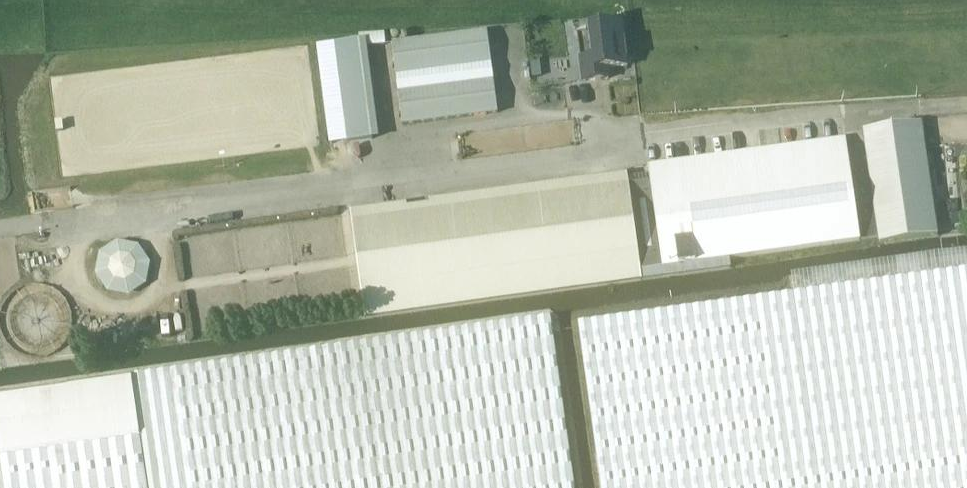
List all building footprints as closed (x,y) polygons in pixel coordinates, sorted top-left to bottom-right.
[(591,32),(577,34),(584,82),(609,79),(608,69),(624,67),(628,66),(622,23),(590,27),(591,32)] [(397,76),(492,63),(488,32),(393,44),(397,76)] [(358,40),(336,43),(338,63),(361,60),(358,40)] [(538,61),(531,62),(532,70),(533,78),(541,76),(539,69),(538,61)] [(498,113),(494,81),(399,94),(403,125),(498,113)] [(879,240),(880,244),(937,235),(922,124),(864,132),(870,174),(851,177),(846,139),(649,166),(665,279),(730,270),(729,260),(879,240)] [(457,159),(580,143),(578,125),(456,141),(457,159)] [(663,275),(649,171),(350,212),(366,321),(663,275)] [(35,208),(69,205),(68,187),(34,190),(35,208)] [(100,253),(96,274),(108,292),(129,296),(147,284),(151,263),(139,245),(118,241),(100,253)] [(578,324),(601,487),(966,487),(966,270),(578,324)] [(552,317),(131,376),(140,437),(0,457),(0,487),(576,487),(552,317)] [(0,395),(0,457),(140,437),(131,376),(0,395)]
